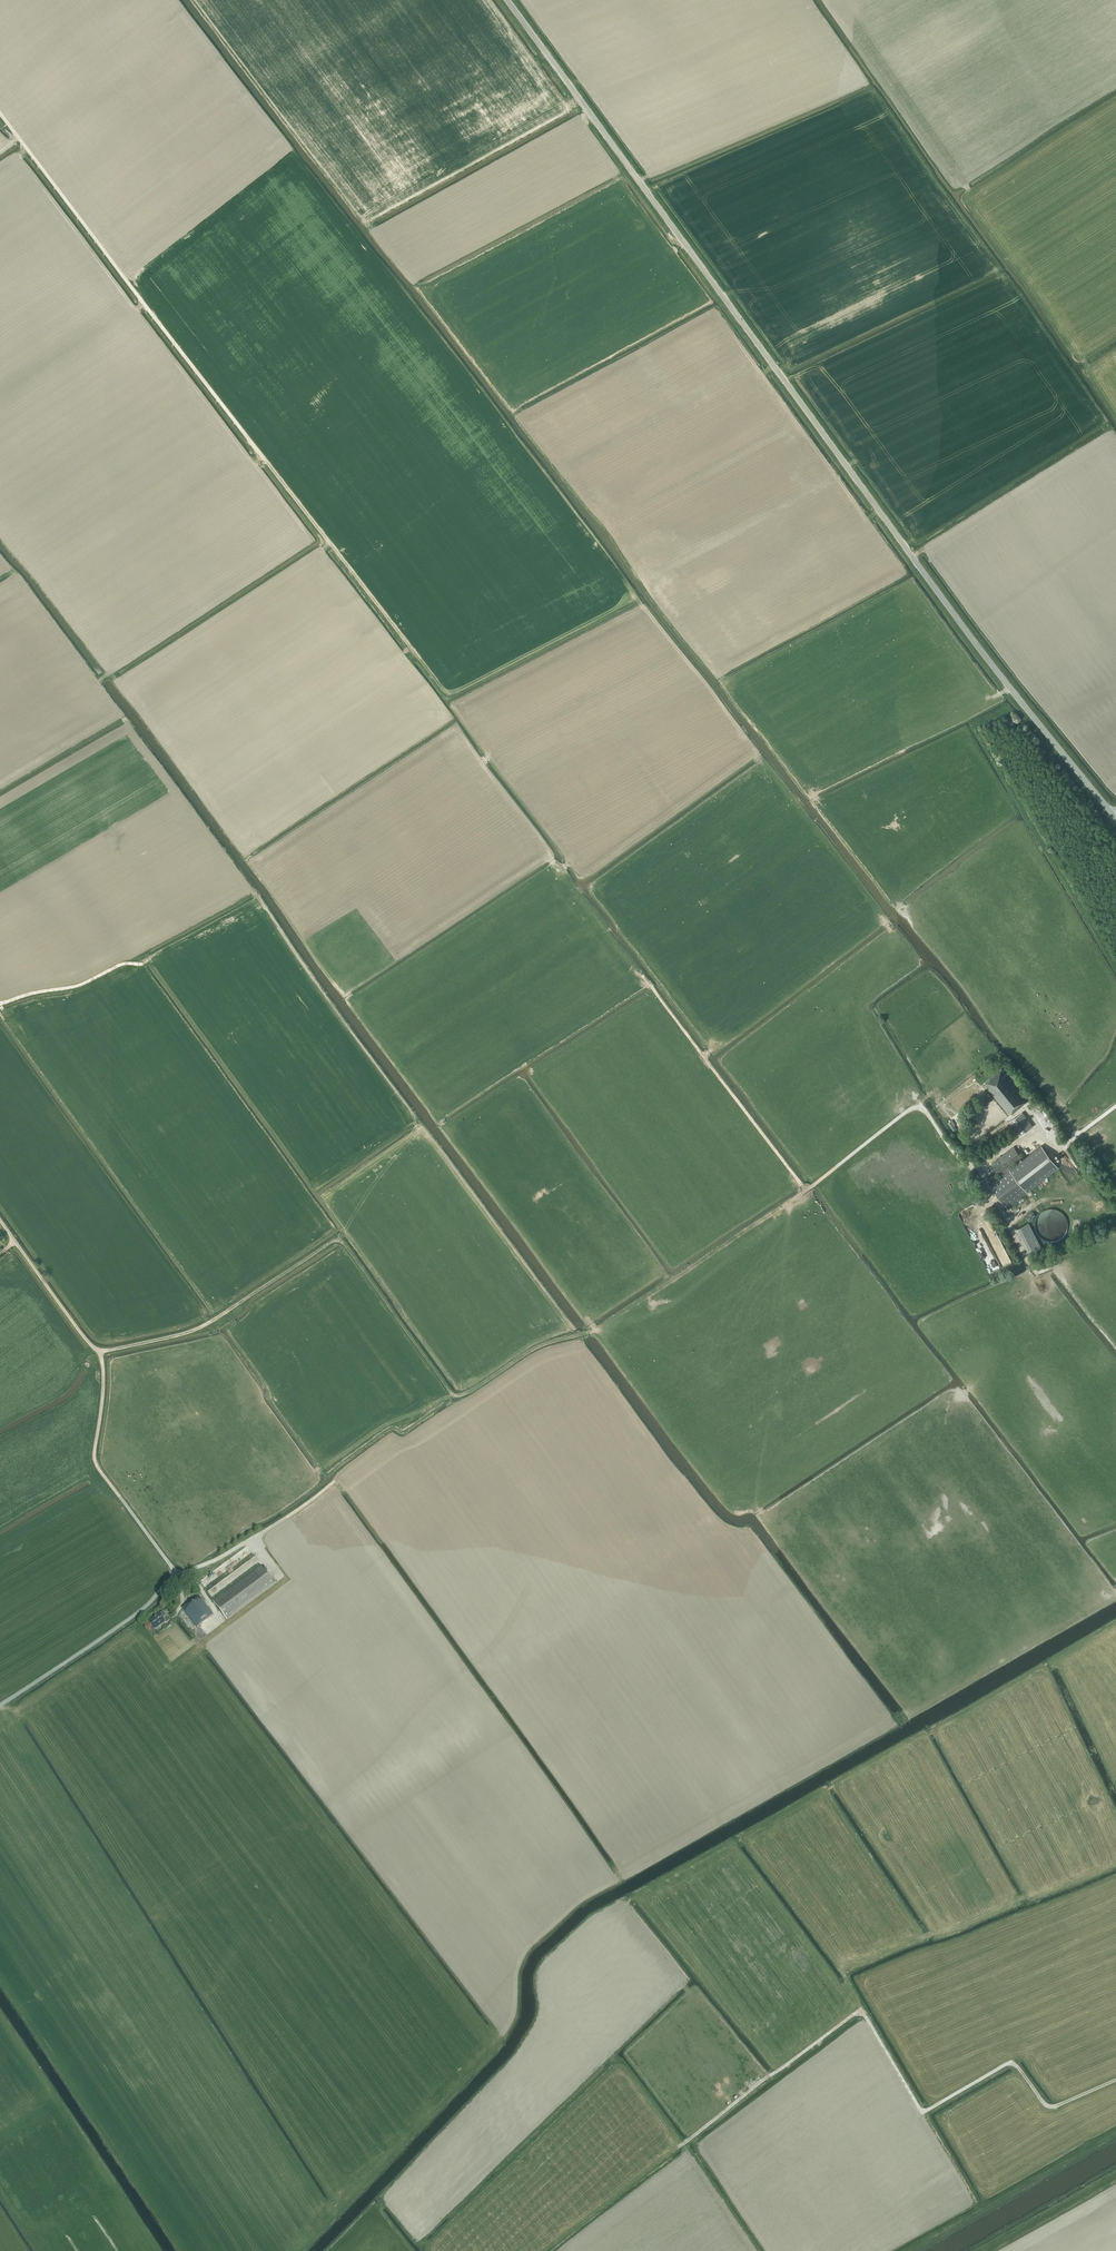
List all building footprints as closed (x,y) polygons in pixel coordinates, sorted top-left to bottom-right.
[(1008,1074),(1007,1074),(1002,1068),(985,1082),(990,1088),(989,1089),(1010,1115),(1019,1107),(1027,1101),(1029,1099),(1033,1096),(1014,1072),(1010,1076),(1008,1074)] [(1033,1126),(1023,1113),(1012,1121),(1022,1134),(1033,1126)] [(1011,1165),(1022,1156),(1014,1146),(992,1163),(1000,1173),(1001,1175),(1007,1171),(1008,1171),(990,1185),(1007,1207),(1027,1192),(1059,1167),(1042,1145),(1024,1159),(1013,1168),(1011,1165)] [(975,1192),(960,1200),(959,1201),(958,1201),(957,1202),(963,1210),(979,1201),(975,1192)] [(1043,1217),(1043,1219),(1043,1221),(1043,1223),(1044,1225),(1044,1226),(1045,1228),(1046,1230),(1048,1231),(1049,1232),(1051,1233),(1052,1234),(1054,1235),(1056,1235),(1058,1235),(1060,1235),(1062,1235),(1064,1235),(1065,1234),(1067,1233),(1069,1232),(1070,1231),(1071,1229),(1072,1228),(1073,1226),(1074,1224),(1074,1222),(1075,1220),(1075,1218),(1074,1217),(1074,1215),(1073,1213),(1072,1211),(1071,1210),(1070,1208),(1068,1207),(1067,1206),(1065,1205),(1063,1205),(1061,1204),(1060,1204),(1058,1204),(1056,1204),(1054,1205),(1052,1205),(1050,1206),(1049,1207),(1047,1209),(1046,1210),(1045,1212),(1044,1213),(1044,1215),(1043,1217)] [(1041,1247),(1029,1222),(1017,1228),(1030,1254),(1041,1247)] [(1010,1256),(999,1261),(1002,1267),(1012,1262),(1010,1256)] [(988,1275),(998,1273),(996,1263),(994,1264),(993,1259),(985,1261),(988,1275)] [(227,1620),(275,1584),(261,1566),(213,1602),(227,1620)] [(182,1608),(197,1627),(213,1615),(198,1596),(182,1608)] [(165,1622),(162,1618),(164,1616),(161,1613),(160,1615),(159,1614),(150,1621),(155,1629),(165,1622)]
